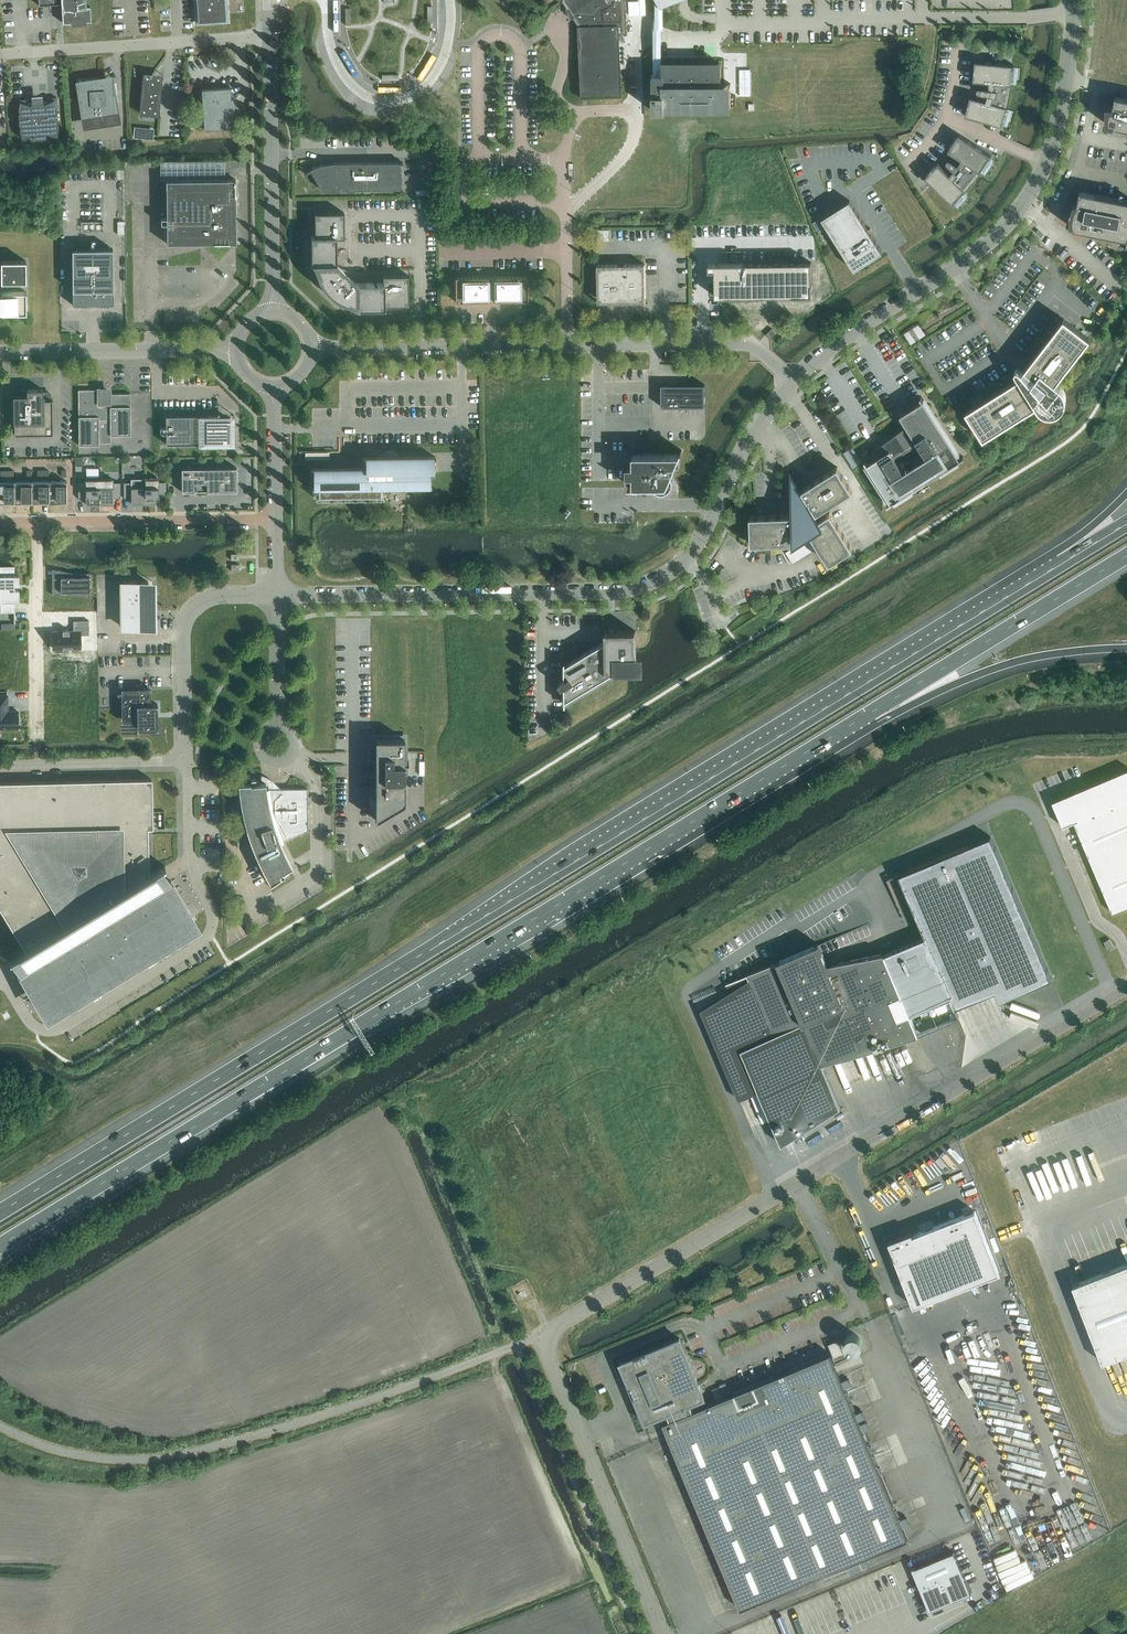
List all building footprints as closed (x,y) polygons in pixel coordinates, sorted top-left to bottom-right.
[(86,6),(86,0),(62,0),(62,4),(63,22),(71,22),(71,25),(86,24),(86,21),(91,20),(90,6),(86,6)] [(165,0),(154,0),(155,9),(166,9),(165,0)] [(198,21),(226,20),(224,0),(197,0),(198,21)] [(574,3),(573,5),(578,13),(580,13),(581,25),(576,26),(579,97),(620,95),(617,34),(626,33),(625,16),(625,0),(569,0),(574,3)] [(655,0),(653,0),(654,35),(654,74),(661,74),(661,35),(662,0),(656,1),(655,0)] [(1006,105),(1010,83),(1011,84),(1013,64),(975,60),(973,80),(989,82),(989,87),(980,87),(979,87),(978,87),(977,88),(977,89),(977,90),(977,91),(978,91),(979,92),(987,94),(986,100),(970,95),(965,115),(1002,125),(1007,106),(1006,105)] [(662,61),(662,74),(661,74),(659,74),(654,74),(652,74),(653,111),(665,111),(665,110),(732,110),(731,83),(722,82),(722,61),(662,61)] [(159,116),(163,74),(143,72),(139,114),(159,116)] [(98,79),(79,81),(81,110),(95,109),(95,114),(115,112),(113,83),(99,84),(98,79)] [(230,87),(201,89),(202,105),(199,106),(199,112),(203,112),(204,129),(233,127),(230,87)] [(1116,96),(1117,91),(1116,91),(1112,109),(1107,108),(1107,113),(1104,112),(1104,111),(1102,119),(1103,119),(1107,119),(1106,124),(1112,125),(1126,128),(1126,98),(1116,96)] [(19,125),(20,125),(21,128),(20,128),(20,130),(21,135),(22,139),(33,134),(33,139),(46,138),(46,133),(57,136),(58,131),(58,126),(57,126),(57,123),(58,122),(57,97),(47,98),(47,102),(40,102),(40,98),(34,98),(35,103),(28,103),(27,99),(18,100),(19,125)] [(1116,135),(1118,127),(1107,124),(1105,132),(1116,135)] [(980,171),(991,155),(958,133),(947,150),(961,159),(958,164),(950,159),(949,158),(948,158),(947,159),(946,160),(946,161),(946,162),(947,163),(954,169),(950,173),(938,162),(924,177),(952,203),(966,189),(964,188),(978,170),(980,171)] [(403,162),(367,162),(332,163),(327,163),(322,164),(317,165),(312,168),(308,170),(306,171),(304,173),(305,173),(310,170),(322,190),(401,189),(401,163),(403,163),(403,162)] [(166,243),(236,242),(235,179),(166,179),(166,243)] [(1080,191),(1081,186),(1080,186),(1076,206),(1075,205),(1072,214),(1070,214),(1070,213),(1069,213),(1069,221),(1069,219),(1074,220),(1071,232),(1072,232),(1073,228),(1126,238),(1126,200),(1080,191)] [(423,210),(435,210),(435,199),(423,199),(423,210)] [(821,218),(854,269),(883,251),(850,199),(821,218)] [(356,283),(336,264),(336,237),(344,237),(344,212),(314,212),(315,236),(311,236),(311,265),(315,265),(321,278),(318,281),(339,302),(342,299),(355,304),(355,308),(384,308),(384,304),(408,304),(408,274),(383,275),(383,283),(356,283)] [(610,229),(597,229),(598,241),(610,240),(610,229)] [(113,248),(72,248),(72,304),(89,304),(89,298),(97,298),(97,304),(113,304),(113,248)] [(1,282),(26,281),(26,260),(1,260),(1,282)] [(812,261),(708,263),(709,270),(714,270),(715,297),(812,296),(812,261)] [(645,264),(597,264),(598,298),(598,297),(617,297),(617,300),(627,300),(627,297),(645,297),(645,298),(645,264)] [(491,301),(491,276),(455,277),(455,301),(491,301)] [(527,276),(491,276),(491,301),(527,300),(527,276)] [(26,291),(1,291),(1,294),(0,294),(0,310),(1,310),(1,313),(26,312),(26,291)] [(1056,382),(1073,360),(1090,338),(1063,318),(1022,372),(1019,369),(1018,368),(1017,368),(1016,368),(1015,369),(1015,370),(1015,371),(1015,372),(1019,378),(965,412),(983,440),(1036,406),(1039,407),(1041,408),(1044,408),(1047,408),(1049,408),(1052,407),(1054,406),(1056,404),(1058,402),(1059,399),(1060,397),(1060,394),(1060,392),(1060,389),(1059,386),(1057,384),(1056,382)] [(904,331),(910,343),(926,335),(920,323),(904,331)] [(770,339),(777,333),(772,328),(766,334),(770,339)] [(705,406),(705,384),(661,384),(661,406),(705,406)] [(53,434),(52,399),(50,399),(50,392),(43,392),(43,389),(27,389),(27,395),(14,396),(14,434),(53,434)] [(130,435),(130,393),(110,393),(110,391),(98,391),(98,389),(78,389),(79,445),(99,444),(99,442),(111,442),(111,435),(130,435)] [(891,501),(887,504),(888,504),(964,456),(963,456),(960,458),(921,396),(920,397),(922,400),(900,414),(909,429),(880,448),(883,453),(867,463),(865,460),(891,501)] [(218,414),(165,415),(166,444),(234,443),(234,430),(230,430),(230,422),(231,422),(231,417),(224,417),(224,418),(218,418),(218,414)] [(843,451),(852,466),(861,460),(852,445),(843,451)] [(675,467),(678,467),(678,459),(682,450),(681,449),(680,453),(633,453),(633,466),(629,466),(629,472),(628,474),(627,476),(627,478),(627,480),(628,482),(629,484),(629,485),(654,485),(655,486),(657,488),(659,488),(661,489),(664,489),(666,488),(671,485),(673,483),(673,481),(673,479),(673,477),(673,476),(672,477),(672,473),(675,467)] [(428,484),(428,468),(432,468),(432,457),(435,457),(435,456),(397,457),(397,455),(396,453),(395,452),(393,451),(391,451),(390,451),(388,451),(386,452),(385,453),(384,455),(384,457),(365,457),(364,457),(362,456),(362,457),(363,457),(364,458),(365,458),(366,468),(311,468),(310,468),(310,469),(311,469),(313,469),(313,485),(318,485),(318,496),(381,495),(381,485),(428,484)] [(852,490),(837,466),(807,485),(802,489),(790,471),(791,498),(787,498),(787,506),(792,506),(792,514),(750,515),(751,543),(793,541),(793,538),(808,528),(829,562),(853,547),(830,512),(820,518),(816,512),(852,490)] [(181,468),(182,491),(237,490),(237,467),(181,468)] [(99,503),(98,478),(85,479),(85,482),(78,482),(78,498),(85,498),(85,504),(99,503)] [(113,478),(98,478),(99,503),(113,503),(113,498),(120,498),(120,482),(113,482),(113,478)] [(144,503),(144,478),(131,478),(131,482),(124,482),(124,497),(131,497),(131,503),(144,503)] [(166,497),(166,481),(159,482),(159,478),(144,478),(144,503),(159,503),(159,497),(166,497)] [(31,481),(32,502),(49,502),(49,480),(31,481)] [(66,480),(49,480),(49,502),(67,501),(66,480)] [(14,502),(14,481),(0,481),(0,502),(14,502)] [(31,481),(14,481),(14,502),(32,502),(31,481)] [(15,589),(15,585),(19,585),(19,575),(14,575),(14,566),(0,566),(0,575),(0,590),(0,612),(14,612),(14,623),(15,623),(15,601),(19,601),(19,589),(15,589)] [(74,573),(63,570),(63,576),(57,576),(57,579),(52,580),(52,594),(53,594),(53,591),(89,591),(89,597),(90,597),(90,572),(89,572),(89,576),(74,576),(74,573)] [(148,581),(123,582),(124,598),(128,598),(128,611),(124,611),(124,627),(149,627),(148,581)] [(74,631),(53,632),(53,648),(81,648),(80,635),(89,635),(89,620),(74,620),(74,631)] [(566,699),(622,666),(622,670),(628,670),(636,670),(636,649),(636,630),(619,631),(619,630),(618,630),(618,631),(615,631),(614,630),(614,629),(613,628),(611,628),(610,629),(610,630),(609,631),(606,631),(606,630),(605,630),(605,631),(605,632),(605,640),(566,664),(566,661),(565,661),(565,679),(560,681),(559,682),(562,687),(563,686),(565,685),(565,704),(566,704),(566,699)] [(158,728),(157,703),(150,704),(149,689),(141,689),(141,683),(140,683),(140,685),(136,685),(136,688),(136,689),(132,689),(122,689),(123,697),(123,720),(137,719),(137,728),(158,728)] [(18,711),(7,711),(7,695),(0,696),(0,729),(18,728),(18,711)] [(404,738),(375,738),(375,819),(404,801),(404,775),(408,775),(408,754),(404,754),(404,738)] [(1053,801),(1063,826),(1064,823),(1065,825),(1074,821),(1112,909),(1114,908),(1113,912),(1126,906),(1126,769),(1053,801)] [(164,884),(156,871),(164,867),(164,866),(164,865),(149,874),(148,827),(153,827),(152,778),(0,782),(0,908),(26,950),(10,959),(12,959),(19,955),(27,967),(20,971),(37,1000),(44,996),(50,1005),(186,922),(181,913),(188,908),(171,880),(164,884)] [(268,789),(266,789),(265,781),(250,783),(250,782),(238,782),(238,787),(237,787),(238,847),(239,847),(238,819),(243,817),(248,833),(251,843),(255,852),(259,861),(267,878),(270,882),(281,875),(279,873),(292,865),(288,857),(284,849),(280,839),(281,838),(282,841),(308,830),(307,788),(268,788),(268,789)] [(730,990),(701,1009),(740,1099),(759,1092),(782,1144),(839,1108),(821,1062),(917,1035),(916,1034),(908,1015),(951,997),(955,1007),(958,1006),(993,991),(995,990),(1000,1000),(1051,978),(991,836),(969,845),(969,844),(899,874),(926,936),(882,953),(843,961),(830,968),(819,946),(728,983),(730,990)] [(1108,949),(1114,946),(1109,938),(1104,941),(1108,949)] [(999,1272),(975,1210),(914,1234),(912,1231),(888,1240),(894,1257),(913,1305),(999,1272)] [(1072,1284),(1102,1361),(1126,1352),(1126,1263),(1072,1284)] [(851,1350),(855,1350),(859,1348),(861,1345),(862,1342),(861,1338),(859,1335),(855,1333),(851,1333),(848,1335),(845,1338),(845,1342),(845,1345),(848,1348),(851,1350)] [(693,1409),(690,1403),(705,1397),(680,1337),(620,1362),(645,1421),(667,1412),(670,1419),(663,1422),(740,1608),(908,1538),(833,1358),(834,1357),(844,1353),(838,1339),(828,1343),(832,1352),(708,1403),(693,1409)] [(724,1395),(730,1393),(725,1381),(720,1384),(724,1395)] [(716,1399),(724,1395),(720,1385),(712,1389),(716,1399)] [(953,1551),(911,1568),(929,1610),(971,1592),(953,1551)]
